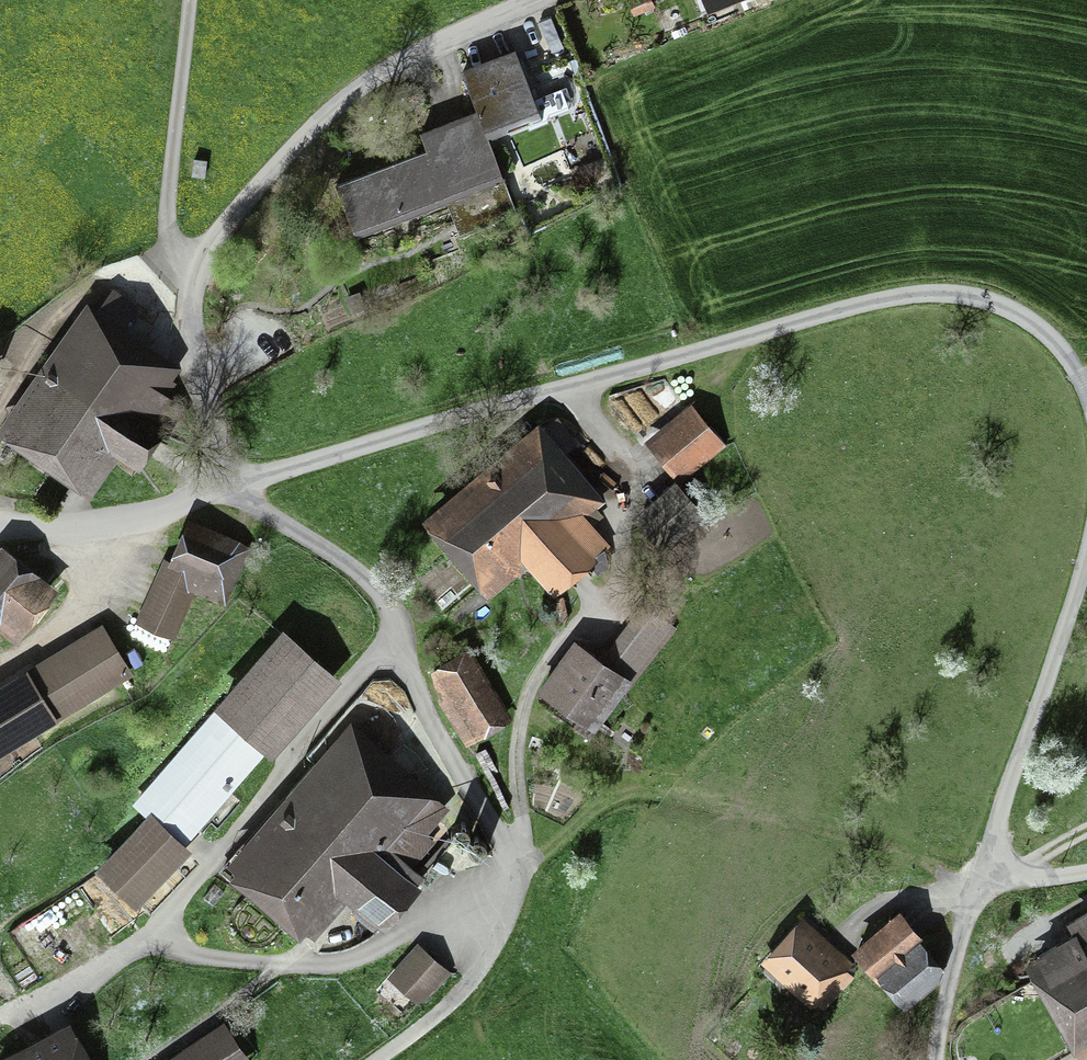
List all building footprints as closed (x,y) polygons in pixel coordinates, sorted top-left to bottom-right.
[(653,0),(628,0),(633,15),(645,11),(646,15),(655,12),(653,8),(655,7),(653,0)] [(706,13),(735,1),(739,12),(769,0),(701,0),(706,13)] [(688,34),(685,26),(671,31),(674,39),(688,34)] [(515,48),(461,69),(477,110),(488,139),(542,118),(543,122),(576,109),(566,85),(534,97),(515,48)] [(488,139),(477,110),(420,131),(426,149),(336,183),(357,237),(447,202),(457,227),(459,234),(516,212),(488,139)] [(553,173),(559,176),(565,174),(569,169),(570,163),(566,157),(560,155),(554,157),(550,162),(550,168),(553,173)] [(208,160),(195,159),(192,176),(205,178),(208,160)] [(543,190),(549,190),(553,186),(553,180),(549,176),(543,176),(539,180),(539,185),(543,190)] [(230,267),(221,264),(209,287),(218,292),(230,267)] [(89,499),(115,462),(133,474),(137,469),(140,471),(184,407),(163,392),(181,366),(125,327),(139,306),(112,287),(98,308),(87,301),(0,425),(0,436),(89,499)] [(645,442),(676,478),(683,471),(689,478),(726,445),(690,403),(645,442)] [(539,422),(421,520),(488,599),(527,566),(554,597),(613,548),(587,516),(606,500),(566,453),(578,443),(556,418),(544,428),(539,422)] [(675,479),(633,516),(665,553),(707,516),(675,479)] [(252,546),(187,519),(170,558),(165,555),(140,613),(179,629),(196,591),(227,605),(252,546)] [(0,544),(0,632),(17,645),(60,590),(0,544)] [(601,658),(635,683),(676,629),(641,603),(601,658)] [(134,676),(102,623),(0,685),(0,757),(134,676)] [(213,706),(217,709),(266,754),(272,759),(342,681),(284,628),(213,706)] [(635,683),(601,658),(574,639),(536,690),(563,710),(559,715),(572,725),(577,720),(595,733),(625,694),(627,695),(635,683)] [(440,705),(468,748),(514,719),(469,647),(432,671),(440,705)] [(95,871),(138,910),(192,851),(185,844),(266,754),(217,709),(131,804),(145,816),(95,871)] [(220,870),(300,940),(307,932),(311,936),(315,940),(348,903),(355,909),(350,914),(375,936),(380,930),(384,934),(421,891),(425,894),(437,880),(422,867),(418,871),(414,867),(436,842),(428,834),(451,808),(351,721),(220,870)] [(495,740),(471,752),(507,819),(514,815),(506,800),(511,797),(502,780),(507,777),(497,758),(503,755),(495,740)] [(899,910),(852,950),(904,1011),(940,983),(944,970),(922,941),(924,937),(899,910)] [(802,916),(760,963),(767,971),(762,977),(782,995),(788,988),(810,1009),(817,1003),(825,1010),(855,976),(856,964),(802,916)] [(1041,957),(1086,1040),(1086,933),(1041,957)] [(419,943),(387,977),(421,1008),(452,973),(419,943)] [(168,1059),(251,1059),(224,1021),(168,1059)] [(0,1059),(91,1059),(70,1022),(0,1059)]
